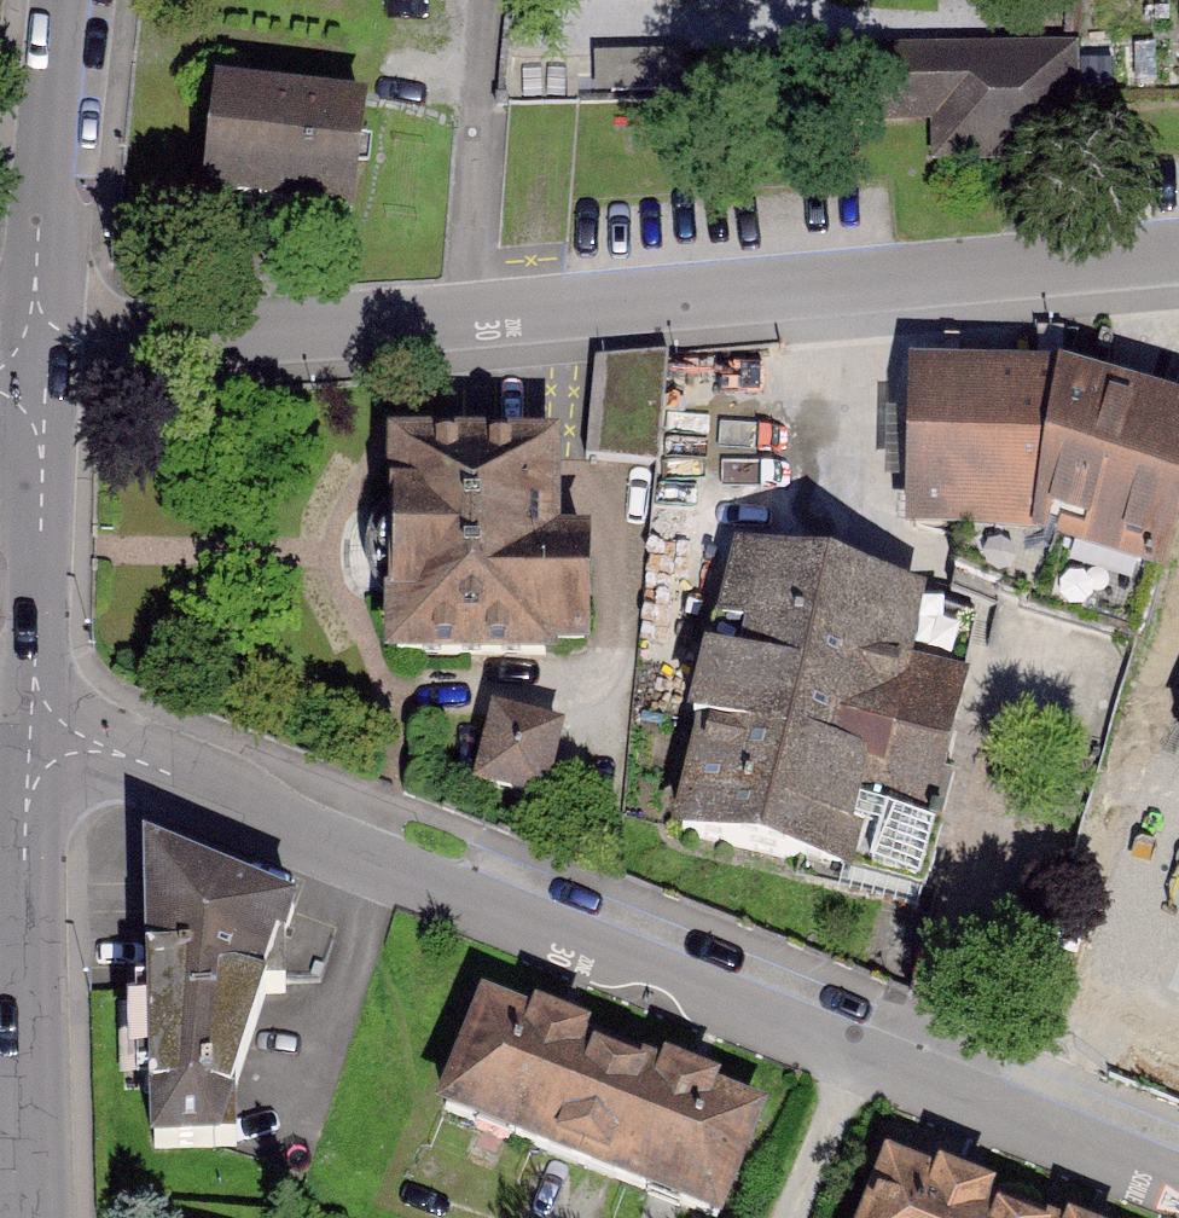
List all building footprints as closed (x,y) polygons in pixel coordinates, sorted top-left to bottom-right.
[(802,97),(801,117),(940,116),(940,157),(1070,157),(1071,65),(897,67),(898,57),(801,59),(802,97)] [(686,100),(687,61),(609,59),(608,97),(686,100)] [(373,110),(204,94),(192,219),(362,235),(373,110)] [(667,462),(669,356),(607,355),(606,426),(628,427),(627,462),(667,462)] [(902,382),(903,544),(1035,543),(1150,584),(1178,502),(1178,429),(1042,381),(902,382)] [(544,452),(374,452),(375,656),(592,655),(592,546),(544,547),(544,452)] [(972,623),(719,569),(657,861),(910,915),(972,623)] [(561,735),(480,715),(460,791),(541,812),(561,735)] [(180,867),(149,887),(155,1147),(236,1147),(232,1090),(263,997),(281,997),(290,911),(180,867)] [(763,1105),(489,1000),(445,1109),(716,1217),(763,1105)] [(891,1161),(869,1217),(1038,1217),(891,1161)]
